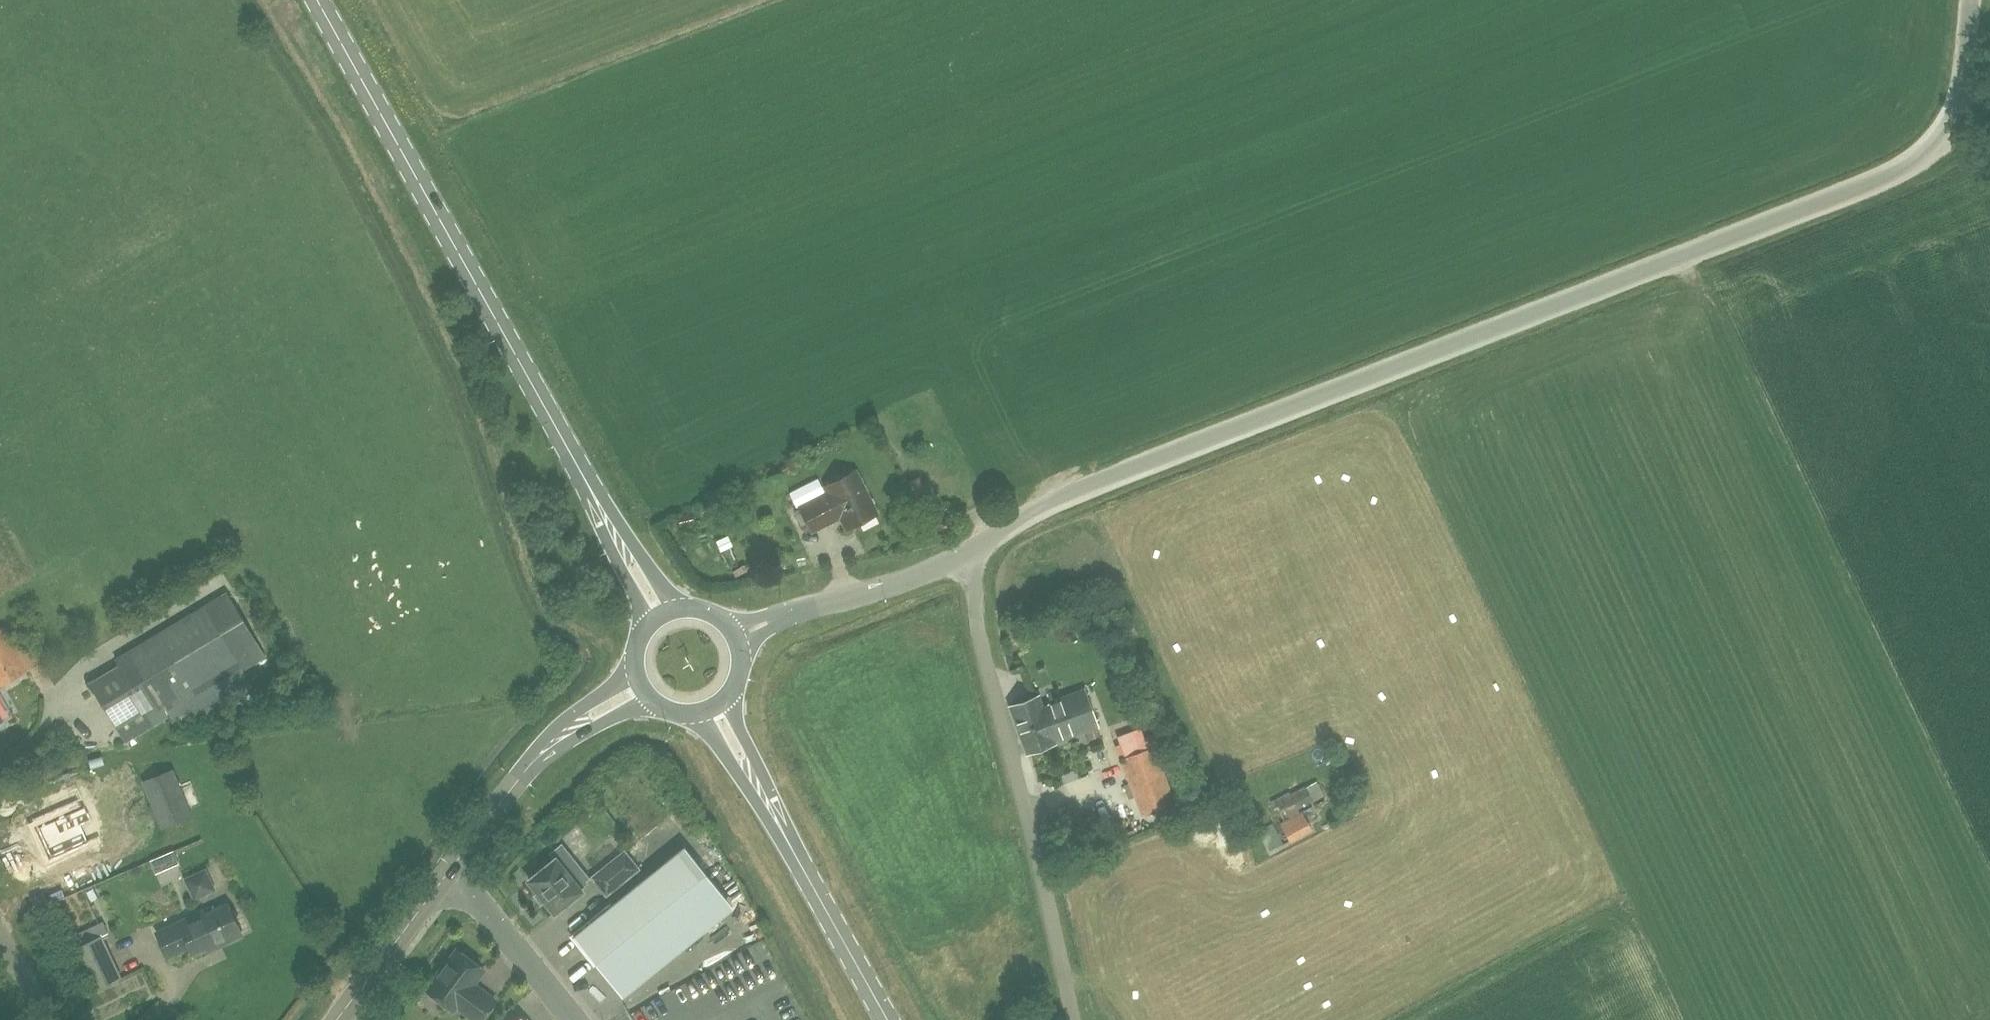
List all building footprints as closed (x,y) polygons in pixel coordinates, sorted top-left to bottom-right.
[(847,530),(877,515),(855,473),(825,488),(828,494),(799,509),(812,533),(840,518),(847,530)] [(950,517),(943,518),(940,522),(942,528),(946,531),(954,519),(950,517)] [(252,687),(243,671),(266,656),(226,592),(114,659),(119,668),(90,685),(125,743),(168,717),(178,732),(252,687)] [(30,670),(5,627),(0,630),(0,687),(30,670)] [(1044,710),(1055,743),(1097,728),(1084,692),(1059,701),(1060,704),(1044,710)] [(1056,743),(1055,743),(1044,710),(1039,698),(1011,708),(1027,753),(1056,743)] [(1140,817),(1174,804),(1152,748),(1119,761),(1140,817)] [(1109,750),(1094,751),(1096,772),(1111,771),(1109,750)] [(96,766),(92,751),(72,757),(60,761),(65,776),(77,772),(96,766)] [(164,832),(196,821),(191,805),(204,800),(198,783),(182,789),(177,774),(147,785),(164,832)] [(1312,833),(1306,820),(1302,812),(1301,812),(1299,808),(1312,801),(1315,807),(1327,800),(1316,782),(1270,804),(1290,843),(1312,833)] [(56,819),(38,827),(51,857),(85,841),(87,840),(80,825),(91,820),(85,806),(56,819)] [(1273,824),(1259,832),(1269,852),(1283,844),(1273,824)] [(684,847),(574,936),(616,989),(727,900),(684,847)] [(624,852),(609,865),(607,863),(589,877),(606,897),(623,883),(622,882),(638,869),(624,852)] [(568,874),(555,859),(529,880),(555,913),(581,891),(580,889),(588,883),(579,872),(571,872),(568,874)] [(206,867),(183,878),(194,901),(217,890),(206,867)] [(218,946),(242,935),(229,906),(206,916),(204,913),(158,934),(168,956),(190,946),(193,953),(216,942),(218,946)] [(97,989),(121,978),(101,936),(77,947),(97,989)] [(427,990),(453,1010),(456,1006),(474,1019),(481,1019),(495,1001),(473,984),(484,970),(457,950),(449,961),(445,962),(437,972),(437,977),(427,990)]
